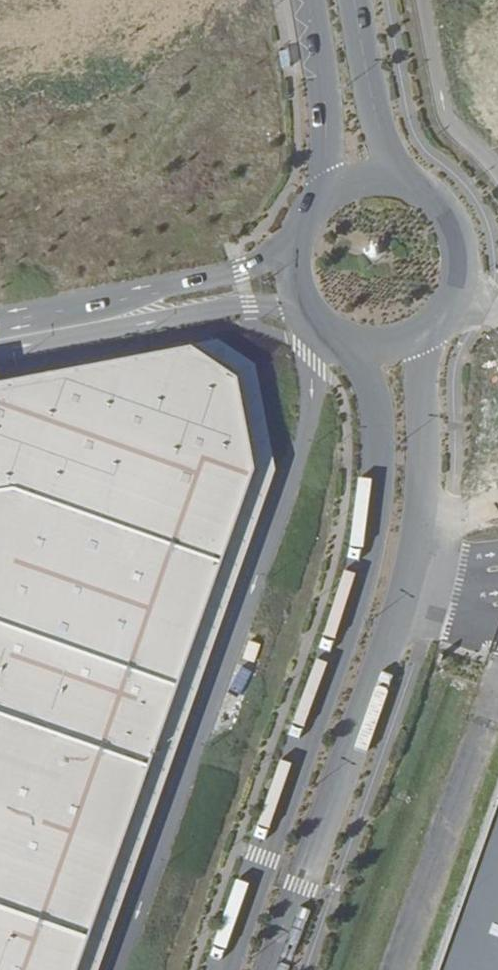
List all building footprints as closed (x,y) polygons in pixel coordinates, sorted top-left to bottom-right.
[(288,49),(278,51),(281,68),(291,66),(288,49)] [(0,386),(0,969),(92,969),(266,467),(248,380),(203,349),(0,386)] [(488,813),(475,844),(494,852),(454,969),(497,969),(497,817),(488,813)]
